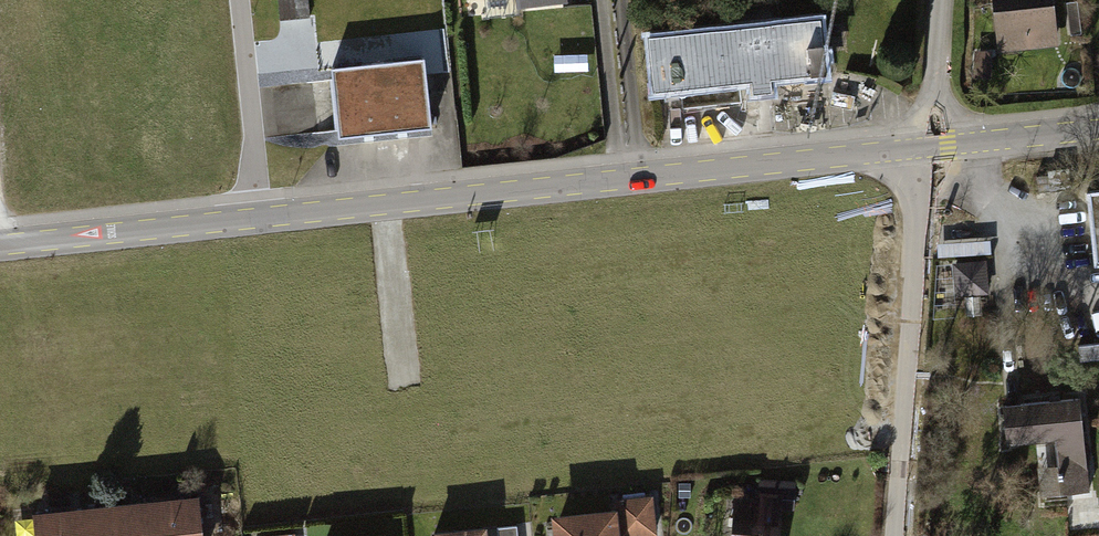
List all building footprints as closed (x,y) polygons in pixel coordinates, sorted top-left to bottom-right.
[(273,21),(304,17),(302,0),(271,0),(273,21)] [(1001,51),(1059,45),(1054,0),(995,0),(1001,51)] [(815,17),(639,38),(646,96),(743,85),(744,97),(765,95),(764,83),(822,76),(815,17)] [(421,66),(320,78),(327,142),(428,130),(421,66)] [(1081,194),(1089,266),(1098,265),(1098,192),(1081,194)] [(990,292),(990,259),(955,259),(955,292),(990,292)] [(1075,398),(995,407),(999,445),(1048,440),(1051,467),(1036,469),(1039,496),(1085,492),(1075,398)] [(728,496),(725,535),(775,535),(777,512),(790,513),(793,482),(754,479),(753,499),(728,496)] [(24,512),(27,535),(195,535),(190,493),(24,512)] [(612,502),(616,535),(650,535),(652,535),(649,498),(612,502)] [(544,517),(546,535),(611,535),(609,510),(544,517)] [(493,530),(494,535),(517,535),(516,527),(493,530)] [(424,534),(424,535),(479,535),(478,528),(424,534)]
